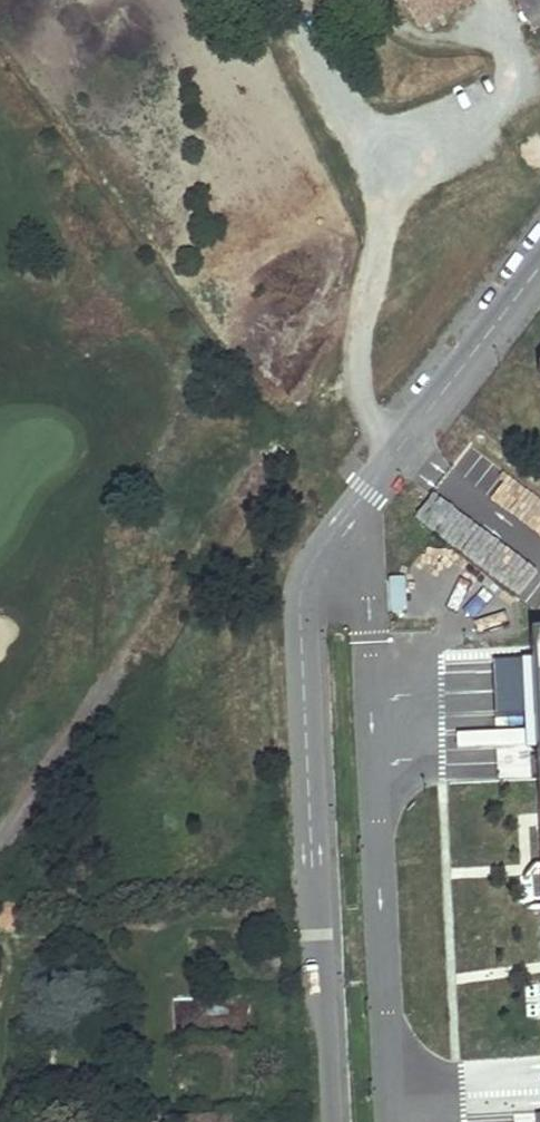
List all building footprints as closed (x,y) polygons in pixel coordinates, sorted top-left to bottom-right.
[(417,27),(442,12),(435,0),(402,0),(417,27)] [(442,12),(465,0),(435,0),(442,12)] [(532,31),(539,26),(539,0),(515,0),(532,31)] [(475,560),(513,587),(526,568),(488,541),(475,560)] [(532,642),(539,788),(539,641),(532,642)] [(453,651),(453,687),(488,687),(488,651),(453,651)] [(457,1047),(491,1046),(490,962),(455,963),(457,1047)] [(486,1110),(486,1078),(468,1078),(468,1111),(486,1110)]
